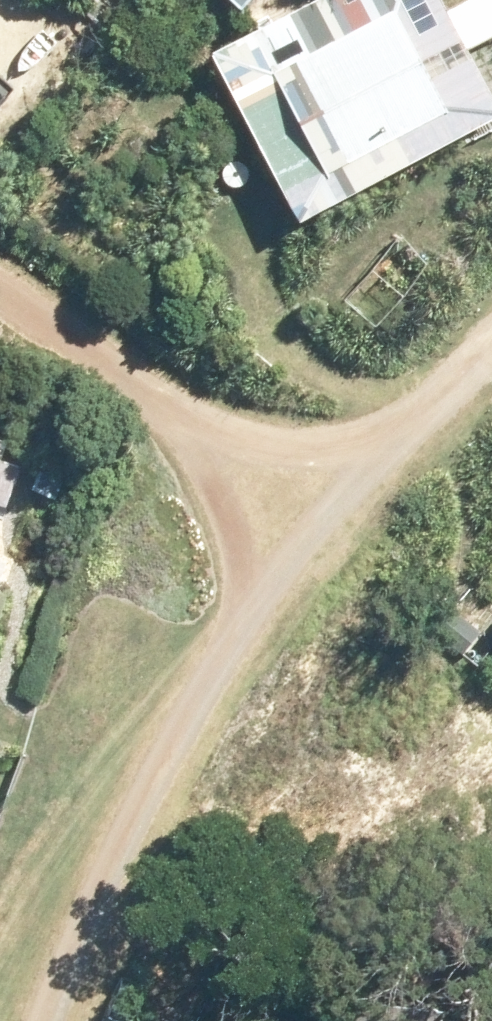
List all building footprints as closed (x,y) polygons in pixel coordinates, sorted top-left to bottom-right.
[(196,44),(282,227),(491,129),(431,0),(290,0),(196,44)] [(0,548),(0,592),(15,553),(0,548)] [(482,639),(491,648),(491,626),(482,639)]
